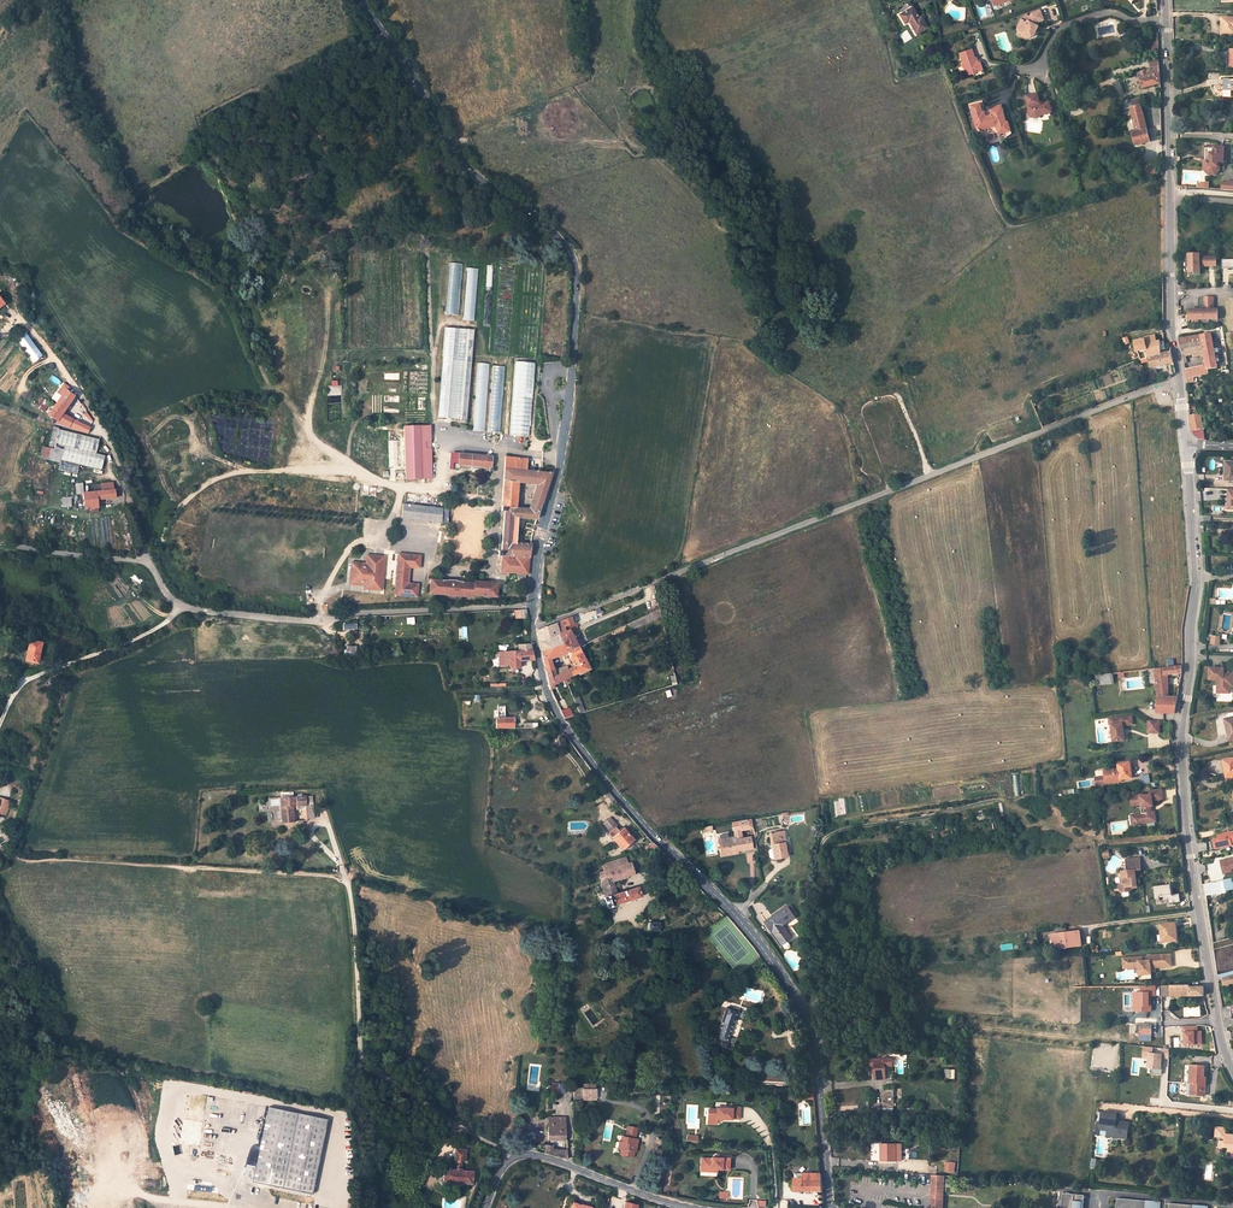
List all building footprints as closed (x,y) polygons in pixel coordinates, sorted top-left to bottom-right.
[(919,18),(912,8),(900,15),(905,23),(909,21),(916,34),(927,28),(921,17),(919,18)] [(1045,21),(1041,11),(1033,13),(1031,17),(1028,16),(1022,20),(1018,27),(1019,31),(1027,36),(1026,39),(1035,36),(1037,31),(1034,29),(1036,26),(1037,26),(1039,22),(1045,21)] [(1223,18),(1223,22),(1225,22),(1225,35),(1232,35),(1232,18),(1223,18)] [(975,61),(971,49),(959,53),(961,61),(965,63),(964,67),(966,74),(977,70),(976,69),(980,67),(978,62),(975,61)] [(1160,67),(1138,74),(1143,88),(1161,83),(1160,67)] [(1225,79),(1224,89),(1232,90),(1232,80),(1225,79)] [(1038,94),(1027,96),(1029,107),(1028,112),(1031,117),(1037,118),(1040,115),(1052,112),(1049,103),(1043,104),(1040,102),(1038,94)] [(1141,105),(1140,99),(1129,101),(1131,108),(1141,105)] [(1004,132),(1011,131),(1008,121),(1006,122),(1003,106),(1002,107),(991,109),(983,111),(980,103),(971,105),(976,128),(980,130),(996,126),(1000,138),(1005,137),(1004,132)] [(1141,105),(1131,108),(1137,131),(1130,133),(1131,137),(1134,137),(1135,143),(1136,145),(1150,141),(1141,105)] [(1220,162),(1218,162),(1218,169),(1215,172),(1210,173),(1207,169),(1207,161),(1210,161),(1210,153),(1214,153),(1214,147),(1214,146),(1204,147),(1204,157),(1202,157),(1202,162),(1204,162),(1204,170),(1209,175),(1216,175),(1220,170),(1220,162)] [(1220,162),(1227,162),(1227,153),(1224,153),(1224,147),(1214,147),(1214,153),(1210,153),(1210,161),(1207,161),(1207,169),(1210,173),(1215,172),(1218,169),(1218,162),(1220,162)] [(1232,190),(1232,181),(1221,181),(1220,190),(1232,190)] [(1188,255),(1189,273),(1201,273),(1200,267),(1217,267),(1217,257),(1200,257),(1200,254),(1188,255)] [(1222,260),(1222,269),(1232,268),(1232,260),(1222,260)] [(447,263),(445,315),(458,315),(460,264),(447,263)] [(463,320),(474,321),(476,269),(465,268),(463,320)] [(1204,308),(1188,309),(1188,320),(1218,319),(1218,308),(1214,308),(1214,297),(1204,297),(1204,308)] [(1048,318),(1046,311),(1039,314),(1041,320),(1048,318)] [(31,341),(25,333),(17,339),(22,346),(31,341)] [(1183,356),(1186,356),(1186,354),(1204,350),(1207,364),(1208,369),(1218,367),(1217,361),(1215,349),(1211,333),(1180,338),(1183,356)] [(1162,335),(1145,338),(1147,346),(1163,340),(1162,335)] [(1142,340),(1135,342),(1137,351),(1146,350),(1150,368),(1173,363),(1171,352),(1171,343),(1170,339),(1163,340),(1147,346),(1145,338),(1141,338),(1142,340)] [(22,346),(34,362),(42,356),(31,341),(22,346)] [(470,430),(475,362),(463,361),(458,429),(470,430)] [(531,393),(533,363),(514,361),(512,392),(509,434),(528,435),(531,393)] [(490,363),(479,362),(473,431),(485,432),(490,363)] [(1186,369),(1187,377),(1209,373),(1208,369),(1207,364),(1186,369)] [(505,367),(493,366),(488,432),(500,433),(505,367)] [(62,414),(74,397),(67,392),(65,390),(48,414),(57,421),(62,414)] [(49,402),(42,398),(36,407),(44,412),(49,402)] [(57,421),(55,424),(69,428),(73,420),(62,414),(57,421)] [(1191,416),(1192,426),(1192,427),(1192,429),(1194,432),(1203,429),(1200,414),(1191,416)] [(79,431),(82,425),(73,420),(69,428),(79,431)] [(89,428),(82,425),(79,431),(87,433),(89,428)] [(432,478),(431,425),(404,426),(406,479),(432,478)] [(59,428),(54,427),(48,448),(43,447),(40,457),(59,462),(60,460),(62,452),(58,452),(59,449),(54,447),(55,443),(58,430),(59,428)] [(1203,429),(1194,432),(1194,433),(1196,436),(1199,438),(1201,439),(1203,439),(1207,440),(1205,428),(1203,429)] [(99,440),(58,430),(55,443),(63,445),(96,453),(99,440)] [(62,452),(63,445),(55,443),(54,447),(59,449),(58,452),(62,452)] [(60,460),(78,464),(100,469),(103,455),(96,453),(63,445),(62,452),(60,460)] [(491,467),(492,457),(459,454),(459,464),(491,467)] [(499,555),(509,556),(509,558),(502,558),(501,571),(515,573),(528,574),(531,544),(516,543),(518,518),(536,519),(540,505),(542,503),(551,473),(526,471),(527,459),(506,457),(501,511),(505,511),(501,551),(499,551),(499,555)] [(58,469),(76,473),(78,464),(60,460),(59,462),(58,469)] [(113,490),(112,483),(101,484),(102,491),(94,492),(83,493),(85,509),(87,509),(87,510),(88,510),(88,509),(91,509),(91,512),(98,511),(96,500),(117,497),(117,489),(115,489),(115,490),(113,490)] [(70,497),(61,497),(61,507),(70,507),(70,497)] [(428,521),(430,507),(403,504),(402,518),(428,521)] [(441,522),(442,508),(430,507),(428,521),(441,522)] [(398,554),(394,594),(417,596),(418,584),(408,583),(409,567),(419,568),(420,555),(398,554)] [(381,589),(383,557),(367,555),(366,564),(352,563),(350,584),(364,585),(364,588),(381,589)] [(440,580),(431,580),(430,593),(440,594),(475,597),(475,595),(498,597),(499,583),(494,583),(493,584),(493,585),(491,585),(491,584),(490,583),(476,581),(476,583),(462,582),(459,584),(448,583),(445,581),(440,580)] [(632,629),(661,615),(660,609),(629,623),(632,629)] [(557,628),(563,626),(564,627),(573,623),(571,618),(556,623),(557,628)] [(557,628),(556,623),(538,630),(536,633),(539,643),(541,652),(564,644),(559,634),(557,628)] [(574,623),(573,623),(564,627),(563,626),(557,628),(559,634),(576,627),(574,623)] [(577,647),(572,635),(578,632),(576,627),(559,634),(564,644),(567,652),(577,647)] [(1220,646),(1221,637),(1212,635),(1210,645),(1220,646)] [(42,643),(30,640),(26,661),(38,663),(42,643)] [(550,659),(567,653),(567,652),(564,644),(541,652),(544,663),(546,672),(554,670),(550,659)] [(571,675),(578,672),(579,674),(588,669),(577,647),(567,652),(567,653),(574,666),(568,669),(571,675)] [(534,659),(532,650),(519,651),(500,651),(500,665),(511,664),(511,668),(520,667),(519,660),(534,659)] [(556,676),(568,669),(566,666),(554,670),(556,676)] [(1183,666),(1156,669),(1158,684),(1169,683),(1168,674),(1182,673),(1183,666)] [(550,689),(553,687),(552,685),(565,679),(567,684),(572,681),(570,676),(571,675),(568,669),(556,676),(554,670),(546,672),(548,679),(549,684),(549,686),(550,689)] [(1224,674),(1224,669),(1209,669),(1209,681),(1218,681),(1218,687),(1220,687),(1220,694),(1230,694),(1230,686),(1232,687),(1232,674),(1226,674),(1226,676),(1224,676),(1224,674)] [(1096,676),(1097,684),(1115,682),(1114,673),(1096,676)] [(57,675),(47,679),(49,685),(59,680),(57,675)] [(1169,683),(1158,684),(1156,684),(1158,692),(1158,697),(1168,697),(1169,683)] [(577,695),(573,697),(580,714),(585,713),(577,695)] [(1168,697),(1158,697),(1158,704),(1156,703),(1156,706),(1158,707),(1157,713),(1176,713),(1178,697),(1173,697),(1168,697)] [(561,710),(564,719),(572,716),(569,708),(561,710)] [(1133,725),(1132,716),(1113,718),(1114,724),(1111,724),(1113,741),(1124,740),(1123,726),(1133,725)] [(514,728),(514,718),(497,718),(497,728),(514,728)] [(1160,721),(1149,720),(1148,733),(1160,733),(1160,721)] [(1224,760),(1227,778),(1232,777),(1232,758),(1224,760)] [(1121,780),(1132,778),(1130,762),(1118,764),(1119,772),(1114,773),(1114,769),(1104,770),(1105,776),(1096,777),(1097,785),(1121,782),(1121,780)] [(1150,784),(1149,774),(1139,775),(1141,785),(1150,784)] [(1149,791),(1149,792),(1149,795),(1143,796),(1143,795),(1130,797),(1131,802),(1133,802),(1134,806),(1141,805),(1142,808),(1144,808),(1145,814),(1142,814),(1135,815),(1136,820),(1135,820),(1136,825),(1156,822),(1154,812),(1151,813),(1150,807),(1153,807),(1152,802),(1163,800),(1161,790),(1149,791)] [(305,796),(281,798),(281,806),(283,822),(293,821),(292,806),(306,805),(305,796)] [(0,804),(0,814),(5,816),(10,803),(5,801),(4,805),(0,804)] [(613,823),(610,817),(604,820),(607,826),(611,831),(608,834),(622,849),(626,845),(632,840),(633,839),(623,828),(620,831),(613,823)] [(739,821),(741,828),(734,830),(736,841),(732,842),(731,837),(719,839),(721,854),(726,853),(726,855),(733,854),(733,851),(737,851),(752,848),(750,837),(742,838),(741,830),(754,828),(752,818),(739,821)] [(785,842),(783,831),(770,834),(772,849),(774,859),(787,857),(786,855),(785,848),(784,842),(785,842)] [(1217,849),(1232,845),(1232,842),(1232,832),(1224,834),(1225,834),(1219,836),(1220,839),(1215,840),(1215,841),(1217,849)] [(646,846),(647,851),(658,847),(653,842),(646,846)] [(1222,873),(1232,871),(1232,856),(1220,858),(1222,873)] [(625,858),(602,865),(604,871),(598,873),(605,896),(604,897),(607,907),(615,905),(615,904),(641,896),(638,887),(617,894),(613,880),(634,873),(631,863),(627,864),(625,858)] [(1137,886),(1136,877),(1135,876),(1134,871),(1141,870),(1140,861),(1127,862),(1128,871),(1122,872),(1123,877),(1124,883),(1123,883),(1121,883),(1119,886),(1120,890),(1123,892),(1130,892),(1130,887),(1130,886),(1137,886)] [(1232,878),(1204,884),(1206,896),(1232,889),(1232,884),(1232,878)] [(1169,883),(1153,885),(1154,897),(1163,896),(1164,903),(1179,901),(1178,893),(1171,894),(1169,883)] [(795,916),(788,906),(782,910),(783,911),(773,918),(773,916),(766,921),(782,944),(792,938),(783,925),(795,916)] [(1177,941),(1175,923),(1161,924),(1163,942),(1177,941)] [(1052,929),(1054,949),(1082,946),(1080,931),(1066,933),(1065,927),(1052,929)] [(1143,956),(1128,956),(1128,966),(1139,966),(1139,973),(1146,973),(1146,971),(1151,971),(1151,967),(1155,967),(1166,966),(1165,954),(1148,955),(1148,960),(1143,960),(1143,956)] [(1223,979),(1223,981),(1223,985),(1224,985),(1232,983),(1232,977),(1223,979)] [(1162,996),(1203,996),(1203,992),(1203,987),(1189,987),(1189,986),(1161,986),(1162,996)] [(1232,1017),(1230,1006),(1223,1007),(1224,1018),(1232,1017)] [(737,1011),(728,1007),(716,1039),(726,1042),(737,1011)] [(1152,1034),(1152,1025),(1140,1025),(1140,1034),(1152,1034)] [(1197,1031),(1197,1025),(1183,1026),(1184,1044),(1202,1044),(1201,1031),(1197,1031)] [(1152,1052),(1153,1047),(1143,1046),(1142,1056),(1147,1056),(1146,1067),(1151,1068),(1151,1073),(1160,1074),(1162,1053),(1152,1052)] [(1165,1053),(1164,1058),(1168,1059),(1169,1049),(1161,1048),(1160,1053),(1165,1053)] [(884,1059),(874,1059),(875,1079),(885,1079),(884,1059)] [(1204,1077),(1205,1067),(1191,1066),(1190,1083),(1191,1083),(1191,1095),(1205,1096),(1207,1078),(1204,1077)] [(955,1070),(946,1070),(946,1079),(955,1079),(955,1070)] [(169,1142),(199,1146),(201,1129),(209,1129),(210,1123),(212,1123),(215,1100),(207,1099),(207,1092),(196,1091),(195,1096),(186,1095),(187,1090),(177,1089),(177,1081),(163,1079),(154,1137),(169,1139),(169,1142)] [(558,1084),(550,1083),(549,1092),(557,1093),(558,1084)] [(595,1089),(595,1084),(584,1084),(584,1088),(574,1088),(574,1098),(582,1098),(582,1099),(596,1099),(596,1089),(595,1089)] [(900,1109),(900,1088),(893,1088),(886,1088),(885,1110),(896,1110),(900,1110),(900,1109)] [(328,1119),(259,1105),(254,1128),(262,1129),(258,1152),(255,1151),(251,1169),(255,1169),(252,1181),(313,1193),(328,1119)] [(740,1118),(740,1107),(732,1107),(732,1108),(717,1108),(717,1110),(708,1109),(708,1121),(717,1122),(717,1120),(717,1118),(722,1118),(732,1119),(732,1118),(740,1118)] [(896,1110),(895,1118),(920,1119),(921,1110),(900,1109),(900,1110),(896,1110)] [(1128,1139),(1130,1122),(1122,1121),(1121,1122),(1117,1122),(1118,1114),(1102,1112),(1101,1123),(1109,1124),(1107,1136),(1128,1139)] [(565,1117),(548,1117),(548,1139),(565,1139),(565,1117)] [(1107,1136),(1109,1124),(1101,1123),(1097,1123),(1096,1134),(1107,1136)] [(632,1134),(636,1135),(637,1128),(627,1126),(626,1137),(623,1137),(622,1142),(619,1142),(618,1149),(631,1151),(634,1152),(636,1152),(638,1138),(635,1137),(631,1137),(632,1134)] [(1217,1127),(1216,1136),(1218,1137),(1218,1139),(1220,1139),(1219,1146),(1225,1147),(1225,1146),(1226,1144),(1229,1145),(1229,1146),(1229,1151),(1232,1151),(1232,1157),(1232,1135),(1226,1134),(1227,1128),(1217,1127)] [(561,1157),(562,1150),(552,1149),(552,1146),(546,1145),(545,1152),(555,1155),(561,1157)] [(896,1145),(881,1145),(881,1161),(896,1161),(896,1145)] [(458,1160),(463,1160),(466,1161),(467,1149),(456,1148),(455,1159),(458,1160)] [(728,1169),(729,1158),(722,1157),(722,1158),(711,1157),(711,1158),(701,1158),(700,1171),(710,1171),(711,1169),(717,1169),(721,1169),(728,1169)] [(955,1163),(946,1162),(945,1172),(954,1173),(955,1163)] [(474,1172),(462,1171),(462,1169),(457,1169),(457,1170),(445,1169),(444,1181),(452,1182),(452,1179),(457,1179),(457,1182),(473,1184),(474,1172)] [(822,1190),(821,1173),(804,1173),(804,1178),(799,1178),(795,1178),(794,1190),(822,1190)] [(933,1175),(931,1207),(942,1207),(944,1176),(933,1175)] [(1084,1196),(1063,1194),(1062,1200),(1064,1201),(1063,1207),(1083,1207),(1084,1196)] [(1159,1203),(1149,1202),(1149,1203),(1140,1202),(1140,1201),(1117,1199),(1116,1207),(1158,1207),(1159,1203)]
